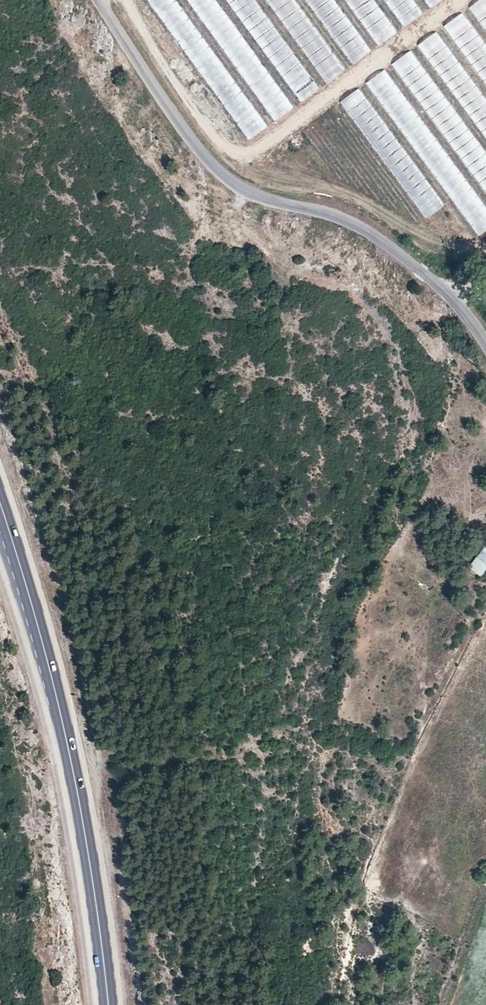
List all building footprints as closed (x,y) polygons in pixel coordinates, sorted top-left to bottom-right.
[(194,68),(205,61),(200,55),(212,47),(187,10),(202,0),(148,0),(194,68)] [(235,12),(251,2),(250,0),(228,0),(235,12)] [(289,36),(289,32),(298,45),(327,86),(345,74),(345,70),(298,1),(298,9),(292,0),(265,0),(289,36)] [(370,53),(333,0),(303,0),(350,67),(370,53)] [(377,48),(396,35),(372,0),(343,0),(377,48)] [(420,16),(409,0),(381,0),(401,29),(420,16)] [(428,11),(445,0),(421,0),(428,11)] [(472,3),(485,25),(485,0),(476,0),(472,3)] [(446,22),(458,42),(470,35),(477,46),(482,43),(463,11),(446,22)] [(259,40),(299,105),(319,93),(299,60),(289,66),(292,71),(285,75),(280,67),(277,63),(287,56),(284,50),(276,55),(269,44),(275,41),(270,33),(259,40)] [(485,138),(485,99),(448,44),(439,50),(445,57),(435,64),(485,138)] [(428,94),(433,101),(425,107),(485,194),(485,155),(411,47),(390,61),(418,101),(428,94)] [(485,230),(485,212),(385,66),(366,79),(476,237),(485,230)] [(358,80),(368,72),(364,67),(354,75),(358,80)] [(380,121),(358,87),(340,99),(361,133),(380,121)] [(401,148),(384,159),(424,219),(441,207),(401,148)] [(477,555),(476,555),(468,565),(480,575),(485,567),(485,543),(477,555)]
